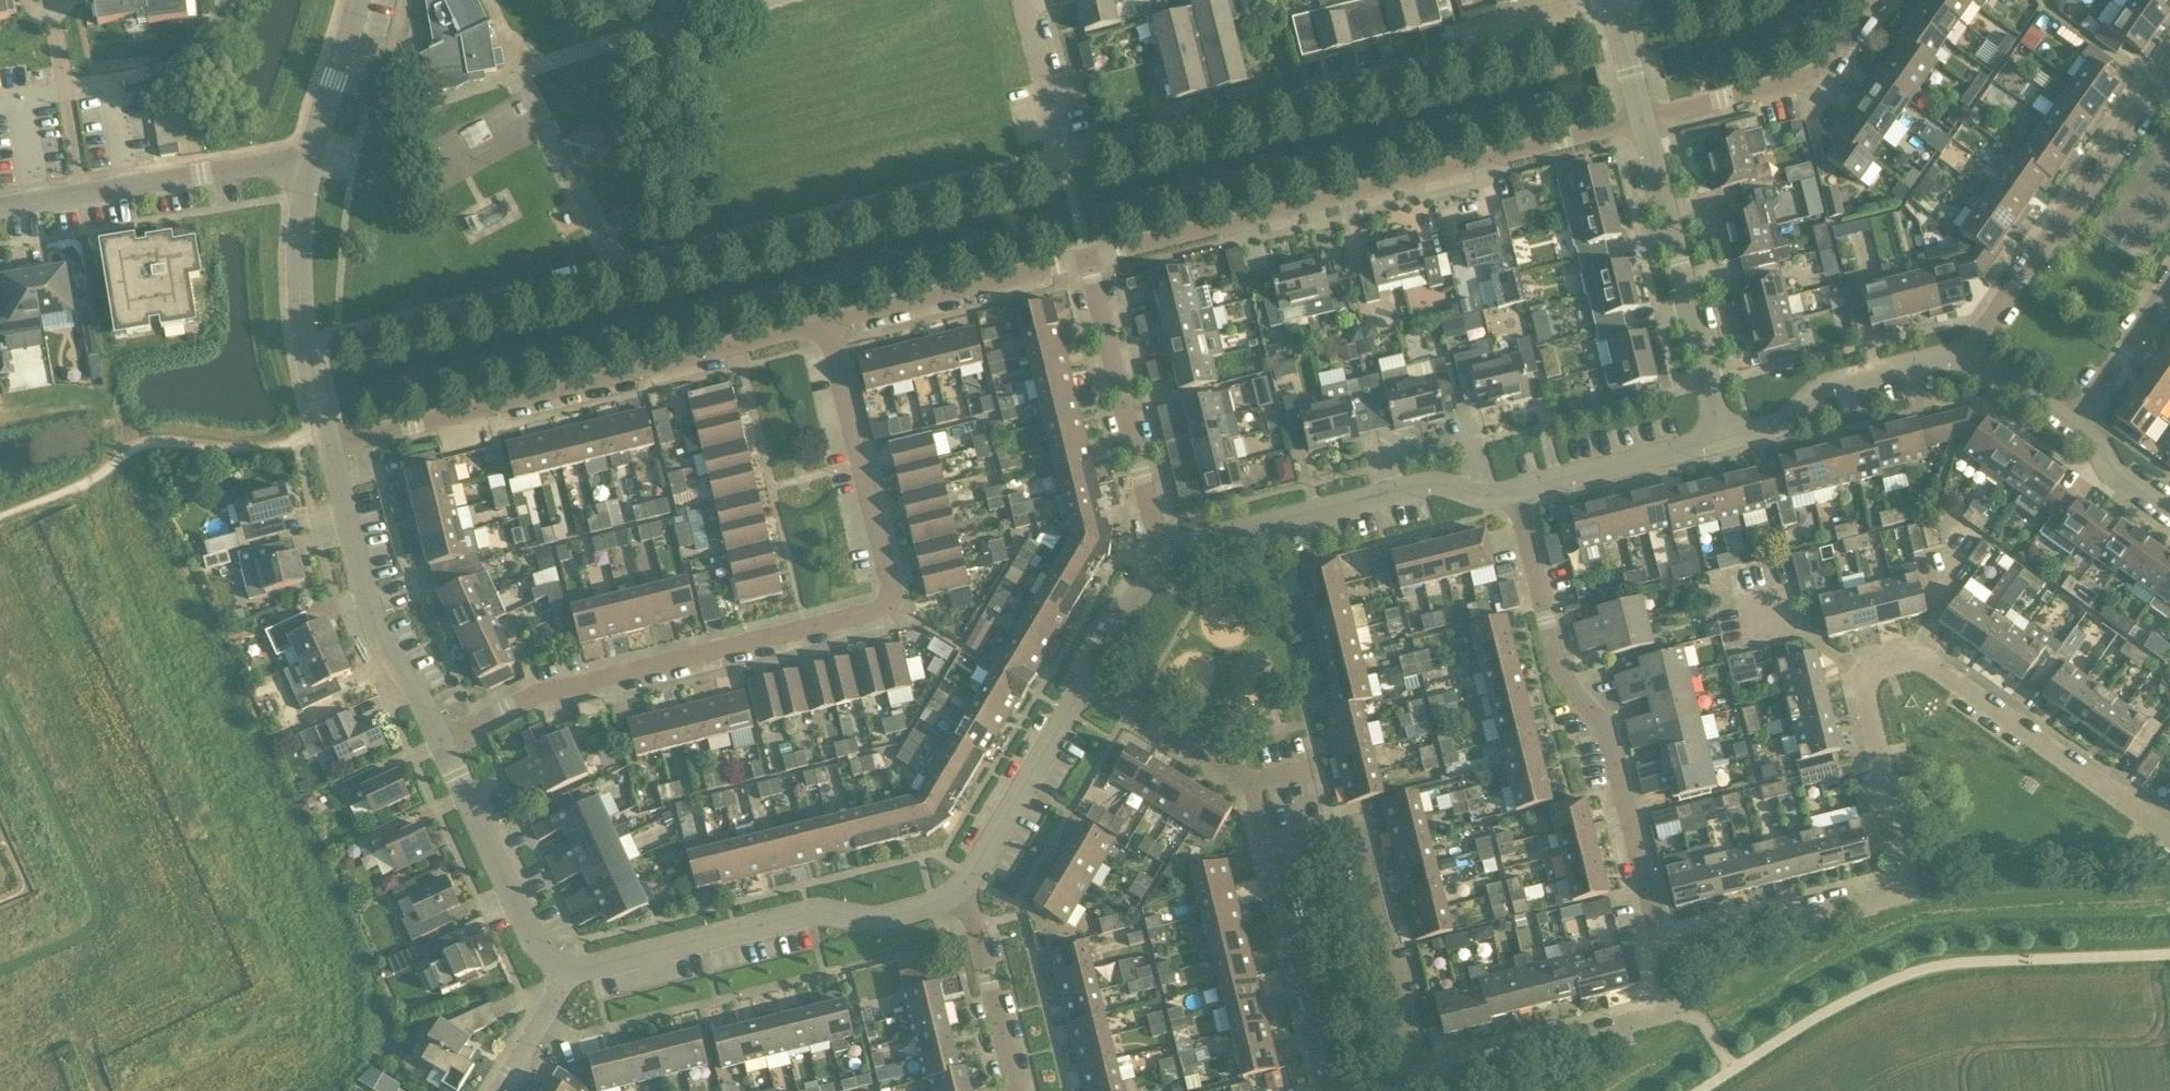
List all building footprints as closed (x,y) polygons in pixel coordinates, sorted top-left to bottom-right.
[(10,17),(8,10),(6,0),(0,0),(0,20),(10,17)] [(99,25),(121,21),(126,20),(130,19),(138,18),(139,24),(149,23),(189,19),(187,0),(95,0),(99,25)] [(421,55),(425,77),(428,91),(428,95),(456,90),(469,84),(486,81),(485,73),(497,71),(497,68),(505,66),(502,49),(493,50),(489,23),(478,0),(426,0),(434,49),(421,55)] [(1079,9),(1112,1),(1112,0),(1077,0),(1079,9)] [(1226,2),(1202,8),(1202,0),(1191,0),(1193,9),(1153,19),(1173,100),(1246,82),(1226,2)] [(1399,0),(1365,0),(1362,1),(1372,40),(1406,32),(1399,0)] [(1406,32),(1442,23),(1436,0),(1399,0),(1406,32)] [(1930,0),(1926,0),(1921,8),(1916,4),(1909,14),(1946,40),(1959,21),(1930,0)] [(1970,0),(1930,0),(1959,21),(1973,2),(1970,0)] [(2067,0),(2052,0),(2057,11),(2059,12),(2067,0)] [(2155,34),(2162,25),(2167,28),(2169,23),(2169,15),(2148,0),(2131,0),(2123,11),(2155,34)] [(2169,15),(2169,0),(2148,0),(2169,15)] [(1112,1),(1079,9),(1085,32),(1118,24),(1112,1)] [(1372,40),(1362,1),(1327,9),(1337,49),(1372,40)] [(1337,49),(1327,9),(1292,18),(1302,57),(1337,49)] [(2117,54),(2125,43),(2146,57),(2153,46),(2149,43),(2155,34),(2123,11),(2110,31),(2103,26),(2095,38),(2117,54)] [(1946,40),(1909,14),(1902,24),(1906,28),(1900,37),(1937,63),(1932,59),(1946,40)] [(2062,26),(2056,34),(2071,45),(2077,36),(2062,26)] [(1986,40),(2006,54),(2015,41),(2007,35),(2002,42),(1991,33),(1986,40)] [(2040,41),(2028,33),(2021,43),(2033,51),(2040,41)] [(963,36),(952,41),(956,49),(967,43),(963,36)] [(1937,63),(1900,37),(1893,47),(1897,51),(1891,60),(1923,82),(1937,63)] [(2006,54),(1986,40),(1985,41),(1997,49),(1986,65),(1994,71),(2006,54)] [(952,41),(941,47),(945,55),(956,49),(952,41)] [(1086,72),(1095,69),(1089,43),(1079,45),(1086,72)] [(2082,57),(2088,61),(2074,80),(2106,103),(2113,94),(2117,97),(2125,87),(2104,72),(2112,61),(2090,45),(2082,57)] [(924,56),(913,61),(917,69),(928,63),(924,56)] [(1923,82),(1891,60),(1884,69),(1879,66),(1873,76),(1909,102),(1923,82)] [(913,61),(902,67),(906,75),(917,69),(913,61)] [(1970,87),(1978,93),(1988,79),(1980,73),(1970,87)] [(884,76),(873,81),(877,89),(888,84),(884,76)] [(1909,102),(1873,76),(1865,86),(1870,89),(1864,98),(1896,121),(1909,102)] [(2106,103),(2074,80),(2066,92),(2051,82),(2046,89),(2097,126),(2104,116),(2099,112),(2106,103)] [(873,81),(862,87),(866,95),(877,89),(873,81)] [(983,83),(971,86),(973,95),(985,92),(983,83)] [(1227,103),(1266,93),(1264,84),(1224,93),(1227,103)] [(971,86),(959,89),(961,98),(973,95),(971,86)] [(1978,93),(1970,87),(1959,103),(1967,109),(1978,93)] [(2097,126),(2046,89),(2040,97),(2055,107),(2047,119),(2079,142),(2085,132),(2090,136),(2097,126)] [(940,94),(928,97),(930,106),(942,103),(940,94)] [(928,97),(916,100),(918,109),(930,106),(928,97)] [(1896,121),(1864,98),(1857,108),(1852,104),(1845,114),(1882,140),(1896,121)] [(1162,119),(1201,110),(1199,100),(1159,110),(1162,119)] [(843,105),(835,107),(838,119),(847,117),(843,105)] [(897,105),(885,108),(887,116),(899,113),(897,105)] [(204,153),(203,146),(196,107),(153,114),(159,149),(160,149),(178,146),(179,146),(181,157),(204,153)] [(835,107),(826,110),(829,122),(838,119),(835,107)] [(1953,128),(1964,113),(1956,107),(1945,122),(1953,128)] [(885,108),(873,111),(875,119),(887,116),(885,108)] [(1882,140),(1845,114),(1838,124),(1843,128),(1836,137),(1873,163),(1874,162),(1869,159),(1882,140)] [(847,117),(838,119),(841,131),(849,129),(847,117)] [(1731,123),(1734,136),(1702,144),(1708,167),(1751,156),(1746,133),(1760,130),(1756,117),(1731,123)] [(803,119),(791,122),(793,130),(806,127),(803,119)] [(838,119),(829,122),(832,133),(841,131),(838,119)] [(2079,142),(2047,119),(2039,130),(2024,120),(2019,128),(2070,164),(2077,154),(2072,151),(2079,142)] [(1787,122),(1790,132),(1801,130),(1798,120),(1787,122)] [(791,122),(779,125),(781,133),(793,130),(791,122)] [(2019,128),(2013,135),(2028,146),(2020,157),(2015,153),(2015,154),(2051,181),(2058,171),(2063,174),(2070,164),(2019,128)] [(1931,136),(1946,147),(1951,140),(1936,129),(1931,136)] [(811,131),(799,134),(801,143),(813,140),(811,131)] [(799,134),(787,137),(789,146),(801,143),(799,134)] [(1946,147),(1931,136),(1926,144),(1941,154),(1946,147)] [(1859,183),(1873,163),(1836,137),(1829,147),(1834,150),(1827,160),(1859,183)] [(2051,181),(2015,154),(2000,144),(1994,152),(2009,162),(2001,174),(2033,196),(2039,187),(2044,190),(2051,181)] [(180,154),(178,146),(160,149),(161,157),(180,154)] [(1757,179),(1751,156),(1708,167),(1714,190),(1746,182),(1749,194),(1774,188),(1771,176),(1757,179)] [(1563,202),(1609,190),(1604,167),(1587,171),(1584,158),(1555,166),(1558,179),(1557,179),(1563,202)] [(1800,166),(1804,181),(1815,178),(1811,163),(1800,166)] [(1939,173),(1931,167),(1927,174),(1924,177),(1932,183),(1939,173)] [(1910,189),(1920,175),(1912,169),(1902,184),(1910,189)] [(2033,196),(2001,174),(1993,185),(1978,175),(1973,183),(2024,219),(2031,209),(2026,205),(2033,196)] [(1934,184),(1932,183),(1924,177),(1915,191),(1921,195),(1927,194),(1934,184)] [(1800,182),(1804,199),(1819,195),(1815,178),(1800,182)] [(2024,219),(1973,183),(1967,190),(1982,201),(1974,212),(2006,235),(2012,225),(2017,229),(2024,219)] [(1774,188),(1749,194),(1752,206),(1720,214),(1726,238),(1776,225),(1773,212),(1778,205),(1777,200),(1774,188)] [(1830,218),(1843,215),(1836,189),(1823,192),(1830,218)] [(1609,190),(1563,202),(1569,225),(1615,213),(1609,190)] [(1509,231),(1523,227),(1515,198),(1502,202),(1509,231)] [(1983,277),(1996,258),(2004,247),(1999,244),(2006,235),(1974,212),(1959,232),(1974,243),(1966,253),(1983,277)] [(1615,213),(1569,225),(1575,249),(1576,249),(1579,260),(1608,253),(1605,241),(1621,237),(1615,213)] [(1518,270),(1505,273),(1491,218),(1458,226),(1469,268),(1487,264),(1498,308),(1526,301),(1518,270)] [(1763,253),(1766,265),(1749,269),(1749,270),(1779,262),(1792,259),(1789,246),(1787,242),(1780,239),(1776,225),(1726,238),(1731,261),(1763,253)] [(1832,230),(1837,247),(1848,244),(1844,227),(1838,228),(1832,230)] [(1436,256),(1423,259),(1417,232),(1399,236),(1400,240),(1392,242),(1402,281),(1426,275),(1430,288),(1443,285),(1436,256)] [(1829,236),(1814,240),(1817,253),(1818,253),(1832,249),(1829,236)] [(188,279),(201,277),(197,253),(187,255),(186,245),(173,247),(172,239),(137,245),(137,241),(112,244),(114,254),(105,255),(117,327),(126,326),(127,335),(186,325),(185,316),(194,314),(188,279)] [(1380,301),(1377,287),(1402,281),(1392,242),(1384,244),(1384,240),(1366,245),(1372,272),(1360,275),(1367,304),(1380,301)] [(1232,279),(1247,275),(1240,248),(1226,252),(1232,279)] [(1818,253),(1821,265),(1835,262),(1832,249),(1818,253)] [(1608,253),(1579,260),(1582,273),(1581,273),(1586,296),(1633,285),(1627,261),(1611,265),(1608,253)] [(1983,277),(1966,253),(1952,257),(1954,265),(1931,271),(1942,315),(1954,312),(1952,306),(1964,303),(1959,283),(1983,277)] [(1942,315),(1931,271),(1927,254),(1917,256),(1922,274),(1908,277),(1918,315),(1929,312),(1930,318),(1942,315)] [(1340,280),(1327,283),(1320,256),(1302,260),(1303,264),(1296,266),(1309,319),(1347,309),(1340,280)] [(1779,262),(1749,270),(1752,281),(1737,285),(1743,308),(1786,297),(1781,274),(1782,274),(1779,262)] [(1918,315),(1908,277),(1894,281),(1890,263),(1881,266),(1885,283),(1896,327),(1908,324),(1907,318),(1918,315)] [(48,264),(34,266),(42,316),(72,311),(65,268),(49,270),(48,264)] [(1280,310),(1304,305),(1308,319),(1309,319),(1296,266),(1288,268),(1287,264),(1269,268),(1276,295),(1264,299),(1271,327),(1284,324),(1280,310)] [(42,316),(34,266),(19,269),(20,275),(4,278),(6,289),(0,290),(0,323),(2,337),(44,330),(42,316)] [(1157,299),(1194,289),(1188,266),(1151,275),(1157,299)] [(1130,290),(1142,287),(1139,278),(1127,281),(1126,283),(1128,289),(1130,290)] [(1853,311),(1866,308),(1871,327),(1883,324),(1884,330),(1896,327),(1885,283),(1862,289),(1860,281),(1846,285),(1853,311)] [(1588,296),(1593,319),(1596,331),(1625,324),(1622,312),(1639,308),(1633,285),(1586,296),(1587,297),(1588,296)] [(1194,289),(1157,299),(1163,321),(1213,309),(1207,287),(1194,290),(1194,289)] [(1832,310),(1846,306),(1844,296),(1829,300),(1832,310)] [(1786,297),(1743,308),(1749,331),(1792,320),(1786,297)] [(1459,301),(1462,314),(1474,311),(1471,298),(1459,301)] [(1022,333),(1058,324),(1052,300),(1016,309),(1022,333)] [(1213,309),(1163,321),(1168,344),(1218,332),(1213,309)] [(99,356),(92,315),(82,316),(89,358),(99,356)] [(1139,327),(1151,324),(1149,315),(1137,318),(1135,320),(1137,326),(1139,327)] [(1442,322),(1446,338),(1465,333),(1462,317),(1442,322)] [(1799,343),(1798,343),(1792,320),(1749,331),(1755,354),(1769,351),(1772,363),(1802,356),(1799,343)] [(1058,324),(1022,333),(1028,356),(1064,347),(1058,324)] [(1151,324),(1139,327),(1138,329),(1139,335),(1141,336),(1153,333),(1151,324)] [(1625,324),(1596,331),(1600,344),(1597,347),(1603,368),(1651,356),(1645,332),(1629,336),(1625,324)] [(1362,328),(1365,341),(1378,338),(1375,325),(1362,328)] [(1547,325),(1534,328),(1538,341),(1550,338),(1547,325)] [(950,333),(959,370),(983,364),(974,328),(950,333)] [(984,342),(998,338),(995,328),(981,332),(984,342)] [(1351,344),(1365,341),(1362,328),(1355,330),(1350,337),(1351,344)] [(1218,332),(1168,344),(1174,367),(1211,358),(1206,336),(1218,332)] [(927,339),(936,375),(959,370),(950,333),(927,339)] [(1495,361),(1504,399),(1512,398),(1513,401),(1531,397),(1524,370),(1537,367),(1530,338),(1517,341),(1520,355),(1495,361)] [(904,345),(913,381),(936,375),(927,339),(904,345)] [(1497,401),(1504,399),(1495,361),(1490,340),(1476,344),(1477,351),(1467,353),(1454,356),(1461,385),(1473,382),(1480,409),(1498,405),(1497,401)] [(2159,357),(2169,365),(2169,341),(2159,357)] [(1373,353),(1370,342),(1357,345),(1360,356),(1373,353)] [(881,350),(890,387),(913,381),(904,345),(881,350)] [(1282,345),(1268,348),(1271,362),(1285,359),(1282,345)] [(1355,345),(1339,349),(1343,363),(1359,359),(1355,345)] [(1034,379),(1070,370),(1064,347),(1028,356),(1034,379)] [(890,387),(881,350),(858,356),(866,393),(890,387)] [(990,365),(1004,362),(1001,351),(987,355),(990,365)] [(10,373),(7,352),(0,353),(0,372),(1,375),(10,373)] [(1657,379),(1651,356),(1603,368),(1608,388),(1611,390),(1614,403),(1643,396),(1640,383),(1657,379)] [(2169,396),(2169,365),(2159,357),(2144,377),(2169,396)] [(1211,358),(1174,367),(1180,390),(1217,381),(1211,358)] [(1431,362),(1434,376),(1410,382),(1419,420),(1427,418),(1428,422),(1445,418),(1439,391),(1451,387),(1444,359),(1431,362)] [(1150,373),(1162,370),(1160,361),(1148,364),(1147,366),(1148,372),(1150,373)] [(1558,361),(1544,365),(1547,378),(1561,375),(1558,361)] [(1004,362),(990,365),(993,376),(1007,373),(1004,362)] [(1272,364),(1276,378),(1284,376),(1280,362),(1272,364)] [(1070,370),(1034,379),(1039,402),(1075,393),(1070,370)] [(1162,370),(1150,373),(1149,375),(1150,381),(1152,382),(1164,379),(1162,370)] [(1375,406),(1388,403),(1395,430),(1412,426),(1411,422),(1419,420),(1410,382),(1385,388),(1381,374),(1368,377),(1375,406)] [(2158,418),(2169,401),(2169,396),(2144,377),(2130,398),(2158,418)] [(1360,439),(1353,411),(1366,408),(1359,379),(1346,383),(1321,389),(1324,402),(1333,441),(1341,439),(1342,443),(1360,439)] [(687,423),(738,410),(731,383),(688,394),(692,408),(684,410),(687,423)] [(1183,402),(1188,425),(1226,416),(1226,417),(1234,415),(1228,391),(1183,402)] [(1045,424),(1081,415),(1075,393),(1039,402),(1045,424)] [(1273,404),(1270,394),(1257,397),(1259,408),(1273,404)] [(1326,443),(1333,441),(1324,402),(1299,408),(1296,395),(1283,398),(1290,427),(1302,424),(1309,451),(1327,447),(1326,443)] [(980,400),(983,413),(994,410),(991,397),(980,400)] [(1001,411),(1015,408),(1013,397),(999,401),(1001,411)] [(2138,445),(2143,438),(2158,418),(2130,398),(2115,418),(2126,426),(2121,433),(2138,445)] [(944,408),(948,422),(959,419),(955,406),(944,408)] [(948,422),(944,408),(933,411),(937,425),(948,422)] [(1015,408),(1001,411),(1004,422),(1018,419),(1015,408)] [(621,415),(630,451),(654,445),(645,409),(621,415)] [(1980,471),(2006,434),(1986,420),(1985,421),(1968,409),(1967,409),(1959,438),(1963,438),(1970,443),(1964,452),(1983,466),(1980,470),(1980,471)] [(652,414),(657,430),(671,427),(667,410),(652,414)] [(738,410),(687,423),(688,428),(696,426),(701,447),(744,436),(738,410)] [(599,421),(607,457),(630,451),(621,415),(599,421)] [(1081,415),(1045,424),(1050,447),(1087,438),(1081,415)] [(1226,416),(1188,425),(1194,448),(1240,437),(1234,415),(1226,417),(1226,416)] [(1926,459),(1923,447),(1949,441),(1942,415),(1917,422),(1917,421),(1893,426),(1902,464),(1926,459)] [(898,419),(902,433),(913,431),(909,416),(898,419)] [(878,425),(876,417),(869,419),(871,427),(878,425)] [(1269,429),(1277,427),(1275,418),(1266,420),(1269,429)] [(902,433),(898,419),(888,422),(891,436),(902,433)] [(1163,430),(1165,431),(1177,428),(1174,419),(1162,422),(1161,424),(1163,430)] [(576,427),(585,463),(607,457),(599,421),(576,427)] [(1870,432),(1882,482),(1905,476),(1902,465),(1902,464),(1893,426),(1870,432)] [(553,432),(562,468),(585,463),(576,427),(553,432)] [(675,442),(671,427),(657,430),(661,446),(675,442)] [(1177,428),(1165,431),(1163,433),(1165,439),(1167,441),(1179,438),(1177,428)] [(530,438),(539,474),(562,468),(553,432),(530,438)] [(895,469),(938,459),(932,432),(889,443),(895,469)] [(1849,443),(1858,481),(1881,475),(1882,482),(1870,432),(1871,437),(1849,443)] [(2006,434),(1980,471),(2000,484),(2025,448),(2006,434)] [(975,450),(989,446),(987,435),(972,439),(975,450)] [(744,436),(701,447),(708,473),(751,462),(744,436)] [(1240,437),(1194,448),(1200,471),(1237,462),(1232,440),(1240,438),(1240,437)] [(539,474),(530,438),(506,444),(515,480),(539,474)] [(1056,470),(1092,461),(1087,438),(1050,447),(1056,470)] [(1826,448),(1835,487),(1858,481),(1849,443),(1826,448)] [(989,446),(975,450),(977,461),(992,457),(989,446)] [(999,460),(1013,457),(1011,446),(997,450),(999,460)] [(1837,497),(1835,487),(1826,448),(1803,454),(1812,492),(1815,502),(1818,505),(1835,500),(1837,497)] [(2025,448),(2000,484),(2000,485),(2003,480),(2022,494),(2045,462),(2025,448)] [(484,451),(487,464),(497,462),(494,449),(484,451)] [(409,458),(412,471),(406,473),(412,496),(460,484),(455,466),(444,463),(438,465),(435,452),(409,458)] [(1768,470),(1775,495),(1777,504),(1783,527),(1797,524),(1790,498),(1812,492),(1803,454),(1779,460),(1781,466),(1768,470)] [(1013,457),(999,460),(1002,472),(1016,468),(1013,457)] [(1274,461),(1280,484),(1295,480),(1289,457),(1274,461)] [(902,495),(944,484),(938,459),(895,469),(902,495)] [(1092,461),(1056,470),(1062,493),(1098,485),(1092,461)] [(751,462),(708,473),(714,499),(757,488),(751,462)] [(1237,462),(1200,471),(1206,495),(1243,486),(1237,462)] [(2045,462),(2022,494),(2014,504),(2034,518),(2042,507),(2052,515),(2067,494),(2057,486),(2064,476),(2045,462)] [(1174,476),(1176,477),(1188,474),(1186,465),(1174,468),(1172,470),(1174,476)] [(1732,477),(1741,515),(1765,509),(1764,507),(1777,504),(1775,495),(1768,470),(1756,473),(1756,471),(1732,477)] [(670,482),(684,479),(682,472),(668,475),(670,482)] [(182,482),(175,474),(167,481),(174,489),(182,482)] [(1188,474),(1176,477),(1175,479),(1176,485),(1178,486),(1190,483),(1188,474)] [(1709,483),(1719,521),(1741,515),(1732,477),(1709,483)] [(684,479),(670,482),(674,497),(688,493),(684,479)] [(1686,489),(1696,527),(1719,521),(1709,483),(1686,489)] [(460,484),(412,496),(417,519),(455,510),(450,487),(460,485),(460,484)] [(908,520),(951,509),(944,484),(902,495),(908,520)] [(1110,543),(1112,528),(1109,528),(1098,485),(1062,493),(1073,538),(1110,543)] [(494,500),(508,497),(505,487),(492,491),(494,500)] [(987,501),(1002,497),(999,487),(985,490),(987,501)] [(757,488),(714,499),(721,525),(763,514),(757,488)] [(241,529),(244,528),(248,541),(277,534),(274,520),(293,516),(286,489),(234,502),(241,529)] [(1639,495),(1649,533),(1671,527),(1672,532),(1673,532),(1662,489),(1639,495)] [(1662,489),(1673,532),(1696,527),(1686,489),(1664,494),(1663,489),(1662,489)] [(1022,493),(1008,496),(1011,506),(1025,503),(1022,493)] [(2067,494),(2052,515),(2039,534),(2069,555),(2076,546),(2098,514),(2078,500),(2077,501),(2067,494)] [(1617,500),(1626,539),(1649,533),(1639,495),(1617,500)] [(508,497),(494,500),(496,509),(510,506),(508,497)] [(1002,497),(987,501),(990,512),(1005,509),(1002,497)] [(643,505),(647,519),(671,513),(668,498),(643,505)] [(1594,506),(1603,544),(1626,539),(1617,500),(1594,506)] [(1025,503),(1011,506),(1013,517),(1028,514),(1025,503)] [(647,519),(643,505),(633,507),(637,522),(647,519)] [(1564,541),(1576,538),(1579,550),(1603,544),(1594,506),(1570,512),(1570,513),(1557,516),(1564,541)] [(1890,511),(1893,525),(1904,522),(1916,519),(1912,506),(1890,511)] [(1971,524),(1979,513),(1970,506),(1962,518),(1971,524)] [(677,536),(691,532),(689,524),(691,524),(687,509),(677,511),(679,517),(672,519),(677,536)] [(914,545),(957,535),(951,509),(908,520),(914,545)] [(455,510),(417,519),(423,542),(461,533),(455,510)] [(1893,525),(1890,511),(1879,514),(1882,528),(1893,525)] [(1979,513),(1971,524),(1980,531),(1988,519),(1979,513)] [(598,516),(602,530),(613,528),(609,514),(598,516)] [(763,514),(721,525),(727,551),(770,540),(763,514)] [(1028,514),(1013,517),(1016,529),(1030,525),(1028,514)] [(2098,514),(2076,546),(2095,560),(2121,522),(2117,527),(2098,514)] [(602,530),(598,516),(588,519),(591,533),(602,530)] [(1920,524),(1927,550),(1942,546),(1935,520),(1920,524)] [(649,525),(652,540),(664,537),(660,522),(649,525)] [(1848,539),(1855,537),(1856,537),(1859,536),(1856,522),(1845,525),(1848,539)] [(2121,522),(2095,560),(2096,559),(2115,572),(2140,536),(2121,522)] [(552,527),(556,542),(567,539),(563,524),(552,527)] [(1927,550),(1920,524),(1907,527),(1913,553),(1927,550)] [(652,540),(649,525),(638,528),(641,543),(652,540)] [(1837,541),(1842,540),(1848,539),(1845,525),(1834,528),(1837,541)] [(556,542),(552,527),(541,530),(545,545),(556,542)] [(515,546),(525,543),(522,529),(512,531),(515,546)] [(461,533),(423,542),(429,566),(435,564),(438,578),(480,563),(478,554),(480,554),(474,530),(461,533)] [(1461,537),(1470,573),(1494,567),(1485,531),(1461,537)] [(691,532),(677,536),(680,549),(695,545),(691,532)] [(241,547),(237,533),(223,537),(227,551),(241,547)] [(603,536),(607,551),(618,549),(614,533),(603,536)] [(1859,536),(1856,537),(1855,537),(1858,550),(1871,547),(1868,534),(1859,536)] [(920,571),(963,560),(957,535),(914,545),(920,571)] [(607,551),(603,536),(592,539),(596,554),(607,551)] [(2140,536),(2115,572),(2115,573),(2118,568),(2137,582),(2160,550),(2140,536)] [(1438,542),(1447,579),(1470,573),(1461,537),(1438,542)] [(1855,537),(1848,539),(1842,540),(1845,553),(1858,550),(1855,537)] [(1030,538),(1024,548),(1037,555),(1042,546),(1030,538)] [(1110,543),(1073,538),(1049,576),(1081,596),(1105,557),(1108,558),(1110,543)] [(1978,569),(1993,547),(1982,539),(1967,561),(1978,569)] [(770,540),(727,551),(733,577),(776,566),(770,540)] [(991,553),(1006,550),(1003,540),(989,543),(991,553)] [(1415,548),(1424,584),(1447,579),(1438,542),(1415,548)] [(267,596),(266,591),(305,581),(298,553),(274,559),(270,545),(238,553),(244,579),(250,600),(267,596)] [(556,548),(560,563),(571,560),(567,545),(556,548)] [(1018,557),(1031,565),(1037,555),(1024,548),(1018,557)] [(1424,584),(1415,548),(1391,554),(1400,590),(1424,584)] [(555,568),(551,550),(536,554),(541,573),(555,568)] [(1006,550),(991,553),(994,564),(1008,561),(1006,550)] [(2137,582),(2156,595),(2148,606),(2156,595),(2169,576),(2169,557),(2160,550),(2137,582)] [(1727,554),(1731,568),(1741,565),(1738,552),(1727,554)] [(1799,581),(1811,578),(1804,552),(1792,555),(1799,581)] [(1558,553),(1549,555),(1552,568),(1561,566),(1558,553)] [(1731,568),(1727,554),(1716,557),(1720,570),(1731,568)] [(205,558),(208,569),(218,567),(215,555),(205,558)] [(1031,565),(1018,557),(1012,568),(1025,575),(1031,565)] [(963,560),(920,571),(927,597),(970,587),(963,560)] [(1307,593),(1343,584),(1337,560),(1301,569),(1307,593)] [(1376,576),(1390,573),(1387,562),(1373,566),(1376,576)] [(480,563),(438,578),(444,590),(438,593),(449,615),(496,593),(486,572),(484,573),(480,564),(480,563)] [(1681,566),(1685,579),(1696,576),(1692,563),(1681,566)] [(1913,564),(1901,567),(1904,577),(1891,580),(1901,620),(1926,614),(1916,574),(1913,564)] [(776,566),(733,577),(740,604),(783,593),(776,566)] [(1685,579),(1681,566),(1671,568),(1674,582),(1685,579)] [(2027,587),(2034,576),(2024,568),(2016,579),(2027,587)] [(1634,572),(1637,585),(1648,582),(1645,569),(1634,572)] [(1637,585),(1634,572),(1623,574),(1627,588),(1637,585)] [(696,586),(710,583),(708,573),(694,576),(696,586)] [(1390,573),(1376,576),(1379,587),(1393,584),(1390,573)] [(1037,597),(1069,616),(1081,596),(1049,576),(1037,597)] [(1983,603),(1990,593),(1968,576),(1960,586),(1983,603)] [(2034,576),(2027,587),(2037,595),(2045,584),(2034,576)] [(2169,618),(2169,576),(2156,595),(2148,606),(2168,621),(2169,618)] [(2070,595),(2078,583),(2069,577),(2061,588),(2070,595)] [(664,585),(673,621),(696,615),(687,579),(664,585)] [(1707,580),(1696,583),(1701,601),(1711,598),(1707,580)] [(1867,586),(1877,626),(1901,620),(1891,580),(1867,586)] [(1505,611),(1520,607),(1513,581),(1498,585),(1505,611)] [(535,601),(561,589),(559,582),(546,586),(532,590),(535,601)] [(710,583),(696,586),(698,597),(713,594),(710,583)] [(2078,583),(2070,595),(2088,607),(2096,596),(2078,583)] [(1313,616),(1349,607),(1343,584),(1307,593),(1313,616)] [(641,590),(650,626),(673,621),(664,585),(641,590)] [(1843,592),(1853,632),(1877,626),(1867,586),(1843,592)] [(993,598),(1006,606),(1012,595),(1000,588),(993,598)] [(561,589),(535,601),(535,602),(548,596),(550,604),(564,601),(561,589)] [(618,596),(627,632),(650,626),(641,590),(618,596)] [(1960,638),(1983,605),(1962,590),(1939,623),(1960,638)] [(2047,591),(2040,600),(2045,604),(2052,594),(2047,591)] [(1853,632),(1843,592),(1818,599),(1828,638),(1853,632)] [(496,593),(449,615),(458,637),(506,614),(496,593)] [(595,602),(604,638),(627,632),(618,596),(595,602)] [(1069,616),(1037,597),(1025,617),(1057,636),(1069,616)] [(1578,638),(1647,621),(1641,597),(1598,608),(1600,618),(1574,624),(1578,638)] [(1006,606),(993,598),(988,607),(1001,614),(1006,606)] [(1478,603),(1481,617),(1491,614),(1488,600),(1478,603)] [(1983,605),(1960,638),(1980,653),(2011,609),(2000,601),(1993,612),(1983,605)] [(604,638),(595,602),(571,608),(580,644),(604,638)] [(1481,617),(1478,603),(1466,606),(1470,619),(1481,617)] [(308,622),(326,613),(322,604),(304,613),(308,622)] [(2108,622),(2117,611),(2107,604),(2099,615),(2108,622)] [(1318,639),(1354,630),(1349,607),(1313,616),(1318,639)] [(1387,622),(1401,619),(1399,608),(1384,612),(1387,622)] [(2011,609),(1980,653),(2000,667),(2024,634),(2004,620),(2011,609)] [(2117,611),(2108,622),(2128,636),(2136,625),(2117,611)] [(1432,615),(1435,628),(1446,626),(1442,612),(1432,615)] [(506,614),(458,637),(468,658),(504,641),(494,621),(507,615),(506,614)] [(1435,628),(1432,615),(1421,617),(1424,631),(1435,628)] [(300,663),(339,646),(327,620),(302,631),(295,617),(266,631),(277,656),(294,649),(300,663)] [(1013,637),(1045,656),(1057,636),(1025,617),(1013,637)] [(1476,650),(1512,641),(1506,617),(1470,626),(1476,650)] [(1401,619),(1387,622),(1393,647),(1407,643),(1401,619)] [(1647,621),(1578,638),(1581,652),(1607,646),(1609,655),(1653,645),(1647,621)] [(1719,636),(1716,623),(1703,626),(1706,639),(1719,636)] [(2024,634),(2000,667),(2021,682),(2025,677),(2035,684),(2058,652),(2063,645),(2031,623),(2024,634)] [(1324,662),(1360,653),(1354,630),(1318,639),(1324,662)] [(965,646),(976,652),(984,639),(973,633),(965,646)] [(2152,653),(2160,658),(2161,659),(2169,647),(2161,641),(2152,634),(2143,647),(2152,653)] [(926,649),(946,658),(951,646),(931,637),(926,649)] [(1033,675),(1045,656),(1013,637),(1001,658),(1033,677),(1033,676),(1033,675)] [(514,678),(508,666),(514,663),(504,641),(468,658),(479,680),(484,677),(490,689),(514,678)] [(1482,673),(1518,664),(1512,641),(1476,650),(1482,673)] [(2129,660),(2137,649),(2126,641),(2119,652),(2129,660)] [(1801,642),(1784,646),(1788,660),(1805,656),(1801,642)] [(876,650),(886,693),(913,686),(902,644),(876,650)] [(339,646),(300,663),(301,664),(284,672),(291,685),(302,710),(332,697),(325,683),(350,671),(339,646)] [(1618,690),(1697,670),(1696,667),(1687,669),(1682,649),(1639,660),(1641,670),(1615,676),(1618,690)] [(2137,649),(2129,660),(2140,668),(2148,657),(2137,649)] [(850,657),(861,699),(886,693),(876,650),(850,657)] [(1416,665),(1430,661),(1428,651),(1413,654),(1416,665)] [(1733,685),(1759,678),(1753,652),(1727,658),(1733,685)] [(2058,652),(2035,684),(2046,691),(2042,696),(2063,711),(2087,678),(2067,664),(2070,660),(2058,652)] [(1330,685),(1366,676),(1360,653),(1324,662),(1330,685)] [(1783,687),(1822,678),(1816,653),(1805,656),(1788,660),(1777,662),(1783,687)] [(1399,658),(1401,668),(1416,665),(1413,654),(1399,658)] [(825,663),(836,706),(861,699),(850,657),(825,663)] [(926,671),(936,676),(944,663),(934,658),(926,671)] [(1001,658),(988,678),(1020,697),(1020,698),(1022,699),(1035,677),(1033,676),(1033,677),(1001,658)] [(1430,661),(1416,665),(1419,677),(1433,673),(1430,661)] [(799,669),(810,712),(836,706),(825,663),(799,669)] [(1487,695),(1523,686),(1518,664),(1482,673),(1487,695)] [(1416,665),(1401,668),(1404,680),(1419,677),(1416,665)] [(1401,668),(1387,672),(1391,688),(1405,684),(1404,680),(1401,668)] [(774,676),(785,718),(810,712),(799,669),(774,676)] [(1697,670),(1618,690),(1622,704),(1648,697),(1650,706),(1694,695),(1689,677),(1698,675),(1697,670)] [(785,718),(774,676),(748,682),(758,725),(785,718)] [(1324,711),(1371,699),(1366,676),(1330,685),(1335,707),(1324,710),(1324,711)] [(988,678),(976,698),(1008,717),(1020,698),(1020,697),(988,678)] [(1822,678),(1783,687),(1789,711),(1828,702),(1822,678)] [(2087,678),(2063,711),(2083,726),(2107,693),(2087,678)] [(1493,718),(1529,709),(1523,686),(1487,695),(1493,718)] [(932,699),(945,707),(951,697),(938,689),(932,699)] [(720,698),(729,734),(753,728),(744,692),(720,698)] [(2107,693),(2083,726),(2104,740),(2127,707),(2107,693)] [(1431,709),(1445,706),(1443,695),(1428,699),(1431,709)] [(1694,695),(1650,706),(1652,715),(1626,722),(1630,736),(1699,718),(1694,695)] [(697,704),(706,740),(729,734),(720,698),(697,704)] [(964,718),(996,737),(1008,717),(976,698),(964,718)] [(581,720),(608,714),(604,699),(578,705),(581,720)] [(945,707),(932,699),(927,708),(940,716),(945,707)] [(1330,734),(1366,725),(1360,702),(1372,700),(1371,699),(1324,711),(1330,734)] [(1410,714),(1425,710),(1422,701),(1407,704),(1410,714)] [(1828,702),(1789,711),(1795,736),(1834,726),(1828,702)] [(675,709),(684,745),(706,740),(697,704),(675,709)] [(1445,706),(1431,709),(1434,721),(1448,717),(1445,706)] [(1745,723),(1758,719),(1754,706),(1741,710),(1745,723)] [(2147,721),(2127,707),(2104,740),(2125,755),(2128,750),(2139,757),(2162,725),(2150,717),(2147,721)] [(652,715),(661,751),(684,745),(675,709),(652,715)] [(1499,741),(1535,732),(1529,709),(1493,718),(1499,741)] [(1425,710),(1410,714),(1413,726),(1428,722),(1425,710)] [(661,751),(652,715),(628,721),(637,757),(661,751)] [(893,718),(896,732),(907,729),(904,715),(893,718)] [(325,751),(335,747),(342,764),(385,745),(372,717),(348,728),(342,716),(315,728),(325,751)] [(896,732),(893,718),(882,720),(886,735),(896,732)] [(964,718),(952,738),(984,757),(996,737),(964,718)] [(1699,718),(1630,736),(1633,749),(1659,743),(1661,752),(1705,741),(1699,718)] [(1758,719),(1745,723),(1748,735),(1761,732),(1758,719)] [(530,729),(537,745),(526,750),(531,759),(507,770),(513,783),(578,753),(567,731),(549,739),(542,723),(530,729)] [(1728,727),(1730,735),(1742,732),(1740,724),(1728,727)] [(1335,757),(1371,748),(1366,725),(1330,734),(1335,757)] [(1799,774),(1837,765),(1834,752),(1840,751),(1834,726),(1795,736),(1795,738),(1781,741),(1785,756),(1799,753),(1800,759),(1796,760),(1799,774)] [(915,744),(921,748),(927,738),(914,730),(908,740),(915,744)] [(1504,764),(1540,755),(1535,732),(1499,741),(1504,764)] [(940,759),(971,778),(984,757),(952,738),(940,759)] [(845,742),(848,756),(859,753),(856,739),(845,742)] [(902,749),(909,753),(915,744),(908,740),(902,749)] [(1442,755),(1457,752),(1454,741),(1440,745),(1442,755)] [(1705,741),(1661,752),(1664,761),(1638,768),(1641,781),(1711,764),(1705,741)] [(1744,741),(1732,744),(1735,757),(1747,754),(1744,741)] [(848,756),(845,742),(834,744),(838,758),(848,756)] [(783,757),(794,754),(791,744),(780,746),(783,757)] [(915,744),(909,753),(916,757),(921,748),(915,744)] [(1421,760),(1436,756),(1434,746),(1419,750),(1421,760)] [(1131,791),(1150,759),(1129,747),(1110,779),(1131,791)] [(1341,780),(1377,771),(1371,748),(1335,757),(1341,780)] [(896,758),(903,763),(909,753),(902,749),(896,758)] [(2146,780),(2162,758),(2151,750),(2135,773),(2146,780)] [(794,754),(797,768),(808,765),(805,752),(794,754)] [(1457,752),(1442,755),(1445,767),(1459,763),(1457,752)] [(578,753),(513,783),(519,796),(543,785),(547,794),(588,775),(578,753)] [(872,756),(873,764),(885,761),(883,753),(872,756)] [(909,753),(903,763),(910,767),(915,757),(909,753)] [(797,768),(794,754),(783,757),(786,771),(797,768)] [(1540,755),(1504,764),(1510,787),(1546,778),(1540,755)] [(860,760),(862,766),(873,764),(872,756),(860,760)] [(1436,756),(1421,760),(1424,772),(1439,768),(1436,756)] [(948,816),(971,778),(940,759),(917,797),(939,828),(951,819),(948,816)] [(1151,803),(1170,771),(1150,759),(1131,791),(1151,803)] [(862,766),(860,760),(850,762),(853,776),(864,773),(862,766)] [(1723,761),(1711,764),(1712,768),(1728,764),(1727,760),(1723,761)] [(875,771),(887,768),(885,761),(873,764),(875,771)] [(751,765),(754,779),(765,776),(762,762),(751,765)] [(873,764),(862,766),(864,773),(875,771),(873,764)] [(1711,793),(1710,789),(1717,788),(1712,768),(1711,764),(1641,781),(1645,795),(1670,789),(1673,799),(1678,797),(1679,801),(1711,793)] [(1837,765),(1799,774),(1802,787),(1840,778),(1837,765)] [(814,770),(818,786),(829,783),(825,767),(814,770)] [(818,786),(814,770),(803,773),(807,788),(818,786)] [(715,774),(718,788),(729,785),(726,771),(715,774)] [(1171,816),(1191,784),(1170,771),(1151,803),(1171,816)] [(1377,771),(1341,780),(1347,803),(1383,795),(1377,771)] [(397,772),(373,784),(367,772),(343,783),(349,795),(354,807),(368,800),(374,813),(409,797),(397,772)] [(718,788),(715,774),(704,777),(708,791),(718,788)] [(1546,778),(1510,787),(1516,811),(1552,802),(1546,778)] [(768,782),(772,797),(783,794),(779,779),(768,782)] [(301,793),(312,789),(309,781),(299,784),(301,793)] [(1773,784),(1776,797),(1789,794),(1786,781),(1773,784)] [(669,785),(673,799),(684,797),(681,782),(669,785)] [(772,797),(768,782),(757,784),(761,800),(772,797)] [(1192,828),(1211,796),(1191,784),(1171,816),(1192,828)] [(1776,797),(1773,784),(1760,787),(1763,800),(1776,797)] [(673,799),(669,785),(658,787),(662,802),(673,799)] [(1466,798),(1480,794),(1479,788),(1464,791),(1466,798)] [(722,793),(726,808),(738,805),(734,790),(722,793)] [(1453,809),(1467,805),(1466,798),(1464,791),(1449,795),(1453,809)] [(1387,825),(1423,816),(1417,792),(1381,801),(1387,825)] [(726,808),(722,793),(712,796),(716,811),(726,808)] [(1725,796),(1728,809),(1741,806),(1738,793),(1725,796)] [(554,801),(558,810),(574,803),(570,794),(554,801)] [(1466,798),(1467,805),(1470,813),(1484,809),(1480,794),(1466,798)] [(314,804),(309,795),(302,799),(307,807),(314,804)] [(1211,796),(1192,828),(1213,840),(1232,808),(1211,796)] [(1728,809),(1725,796),(1712,799),(1715,812),(1728,809)] [(560,814),(533,827),(539,840),(563,829),(567,838),(608,819),(598,797),(581,805),(560,814)] [(939,828),(917,797),(872,808),(881,845),(924,834),(927,837),(939,828)] [(1555,832),(1591,823),(1585,799),(1549,808),(1555,832)] [(679,820),(691,817),(687,802),(676,805),(679,820)] [(1467,805),(1453,809),(1455,817),(1470,813),(1467,805)] [(1677,808),(1681,821),(1694,818),(1690,805),(1677,808)] [(1099,825),(1106,812),(1094,806),(1088,818),(1099,825)] [(849,814),(858,850),(881,845),(872,808),(849,814)] [(1681,821),(1677,808),(1652,814),(1655,827),(1681,821)] [(1108,830),(1115,817),(1106,812),(1099,825),(1108,830)] [(1857,816),(1858,821),(1835,826),(1845,866),(1870,860),(1868,854),(1881,851),(1871,812),(1857,816)] [(858,850),(849,814),(826,820),(835,856),(858,850)] [(663,820),(666,826),(674,823),(671,816),(663,820)] [(1393,848),(1429,839),(1423,816),(1387,825),(1393,848)] [(1115,817),(1108,830),(1118,836),(1125,823),(1115,817)] [(608,819),(567,838),(571,846),(547,857),(553,870),(618,840),(608,819)] [(803,825),(812,862),(835,856),(826,820),(803,825)] [(422,826),(402,835),(396,821),(368,834),(376,852),(386,847),(397,871),(435,853),(422,826)] [(1071,844),(1102,863),(1115,842),(1083,823),(1071,844)] [(1591,823),(1555,832),(1561,855),(1597,846),(1591,823)] [(812,862),(803,825),(780,831),(789,867),(812,862)] [(1811,832),(1820,872),(1845,866),(1835,826),(1811,832)] [(757,837),(766,873),(789,867),(780,831),(757,837)] [(1498,846),(1512,843),(1510,832),(1496,836),(1498,846)] [(1787,838),(1796,878),(1820,872),(1811,832),(1787,838)] [(766,873),(757,837),(734,842),(743,878),(766,873)] [(1139,850),(1148,855),(1155,842),(1146,837),(1139,850)] [(1477,851),(1492,848),(1490,838),(1475,841),(1477,851)] [(1762,844),(1772,884),(1796,878),(1787,838),(1762,844)] [(1399,871),(1435,862),(1429,839),(1393,848),(1399,871)] [(587,880),(628,862),(618,840),(553,870),(559,883),(583,872),(587,880)] [(712,848),(720,884),(743,878),(734,842),(712,848)] [(1165,848),(1155,842),(1148,855),(1158,861),(1165,848)] [(1512,843),(1498,846),(1501,858),(1515,855),(1512,843)] [(1058,864),(1090,883),(1102,863),(1071,844),(1058,864)] [(1738,850),(1748,890),(1772,884),(1762,844),(1738,850)] [(1597,846),(1561,855),(1566,878),(1602,869),(1597,846)] [(720,884),(712,848),(688,854),(697,890),(720,884)] [(1492,848),(1477,851),(1480,863),(1495,859),(1492,848)] [(1714,856),(1724,896),(1748,890),(1738,850),(1714,856)] [(1700,902),(1690,862),(1690,861),(1688,852),(1663,858),(1675,908),(1700,902)] [(1169,866),(1182,873),(1188,864),(1175,856),(1169,866)] [(1714,856),(1690,862),(1700,902),(1724,896),(1714,856)] [(1196,893),(1233,884),(1227,860),(1191,869),(1196,893)] [(628,862),(587,880),(591,889),(567,900),(573,913),(638,883),(628,862)] [(1404,894),(1440,885),(1435,862),(1399,871),(1404,894)] [(1090,883),(1058,864),(1046,884),(1078,903),(1090,883)] [(1182,873),(1169,866),(1164,875),(1176,883),(1182,873)] [(1602,869),(1566,878),(1572,902),(1608,893),(1602,869)] [(1135,882),(1147,890),(1153,880),(1140,873),(1135,882)] [(385,892),(399,886),(394,874),(380,880),(385,892)] [(1509,892),(1523,889),(1520,878),(1507,882),(1509,892)] [(409,896),(417,913),(402,920),(412,941),(438,929),(433,917),(459,905),(447,879),(409,896)] [(406,884),(409,890),(418,887),(415,880),(406,884)] [(1147,890),(1135,882),(1129,892),(1141,900),(1147,890)] [(652,913),(648,905),(655,902),(647,885),(640,888),(638,883),(573,913),(579,926),(603,915),(607,924),(632,912),(636,920),(652,913)] [(1489,897),(1504,893),(1501,883),(1487,887),(1489,897)] [(408,894),(404,884),(392,890),(396,899),(408,894)] [(1078,903),(1046,884),(1034,905),(1065,924),(1078,903)] [(1202,916),(1238,907),(1233,884),(1196,893),(1202,916)] [(1410,917),(1446,908),(1440,885),(1404,894),(1410,917)] [(1523,889),(1509,892),(1512,904),(1526,900),(1523,889)] [(1504,893),(1489,897),(1492,908),(1506,905),(1504,893)] [(1609,898),(1596,902),(1600,917),(1613,913),(1609,898)] [(1208,939),(1244,930),(1238,907),(1202,916),(1208,939)] [(1446,908),(1410,917),(1416,940),(1452,931),(1446,908)] [(1536,916),(1539,926),(1548,924),(1545,913),(1536,916)] [(1103,919),(1121,929),(1125,928),(1120,914),(1103,919)] [(1518,928),(1529,925),(1526,915),(1516,917),(1518,928)] [(1148,929),(1162,926),(1159,916),(1146,920),(1148,929)] [(1121,929),(1103,919),(1100,920),(1103,934),(1121,929)] [(1512,925),(1501,924),(1500,933),(1511,933),(1512,925)] [(1162,926),(1148,929),(1151,941),(1165,938),(1162,926)] [(1473,937),(1480,942),(1487,940),(1491,933),(1489,927),(1471,931),(1473,937)] [(1214,962),(1250,953),(1244,930),(1208,939),(1214,962)] [(465,945),(464,943),(459,931),(427,945),(436,965),(430,968),(442,995),(475,980),(472,973),(481,968),(469,943),(465,945)] [(1142,932),(1127,935),(1133,959),(1148,955),(1142,932)] [(1448,952),(1470,947),(1467,934),(1445,939),(1448,952)] [(1048,948),(1045,935),(1034,937),(1037,950),(1048,948)] [(1434,952),(1446,949),(1443,938),(1431,941),(1434,952)] [(1632,946),(1622,948),(1603,953),(1600,940),(1591,942),(1593,948),(1604,995),(1628,989),(1627,986),(1641,983),(1632,946)] [(1593,948),(1578,952),(1576,941),(1567,943),(1581,1000),(1604,995),(1593,948)] [(1544,949),(1557,1001),(1580,995),(1581,1001),(1581,1000),(1567,943),(1544,949)] [(1056,977),(1093,968),(1087,944),(1050,953),(1056,977)] [(1522,955),(1535,1007),(1557,1001),(1544,949),(1547,962),(1533,965),(1530,953),(1522,955)] [(401,953),(387,959),(394,975),(408,969),(401,953)] [(1219,985),(1255,976),(1250,953),(1214,962),(1219,985)] [(1502,973),(1512,1013),(1535,1007),(1522,955),(1513,957),(1516,970),(1502,973)] [(1159,975),(1173,972),(1171,961),(1157,965),(1159,975)] [(1476,966),(1490,1023),(1491,1023),(1490,1018),(1512,1013),(1502,973),(1487,977),(1484,964),(1476,966)] [(903,987),(930,980),(926,965),(900,972),(903,987)] [(1487,1024),(1490,1023),(1476,966),(1468,968),(1472,986),(1458,990),(1467,1029),(1474,1027),(1476,1031),(1488,1028),(1487,1024)] [(1139,980),(1153,977),(1151,967),(1136,970),(1139,980)] [(1093,968),(1056,977),(1062,1000),(1098,991),(1093,968)] [(1173,972),(1159,975),(1162,986),(1176,983),(1173,972)] [(1225,1008),(1261,999),(1255,976),(1219,985),(1225,1008)] [(1153,977),(1139,980),(1141,992),(1156,988),(1153,977)] [(908,1014),(943,1005),(938,983),(903,992),(908,1014)] [(1467,1029),(1458,990),(1421,999),(1429,1031),(1442,1028),(1444,1035),(1467,1029)] [(1098,991),(1062,1000),(1068,1023),(1104,1013),(1098,991)] [(1231,1031),(1267,1022),(1261,999),(1225,1008),(1231,1031)] [(849,1050),(846,1038),(853,1036),(853,1034),(845,1001),(822,1006),(831,1041),(834,1054),(849,1050)] [(448,1023),(441,1019),(428,1039),(434,1042),(422,1061),(434,1068),(426,1081),(438,1088),(442,1083),(454,1090),(458,1090),(474,1065),(469,1062),(474,1053),(465,1047),(467,1045),(463,1042),(467,1036),(498,1021),(490,1004),(448,1023)] [(943,1005),(908,1014),(914,1036),(949,1027),(943,1005)] [(801,1012),(809,1047),(831,1041),(822,1006),(801,1012)] [(1171,1021),(1185,1018),(1182,1007),(1168,1011),(1171,1021)] [(865,1025),(874,1023),(871,1009),(861,1011),(865,1025)] [(779,1017),(788,1052),(809,1047),(801,1012),(779,1017)] [(1150,1026),(1164,1023),(1162,1012),(1147,1016),(1150,1026)] [(1104,1013),(1068,1023),(1074,1045),(1110,1036),(1104,1013)] [(427,1017),(413,1020),(415,1028),(429,1025),(427,1017)] [(757,1023),(766,1058),(788,1052),(779,1017),(757,1023)] [(1185,1018),(1171,1021),(1173,1032),(1188,1029),(1185,1020),(1185,1018)] [(1198,1026),(1196,1018),(1185,1020),(1188,1029),(1198,1026)] [(1236,1054),(1273,1045),(1267,1022),(1231,1031),(1236,1054)] [(736,1028),(744,1063),(766,1058),(757,1023),(736,1028)] [(874,1023),(865,1025),(868,1039),(877,1037),(874,1023)] [(1164,1023),(1150,1026),(1153,1038),(1167,1034),(1164,1023)] [(949,1027),(914,1036),(919,1057),(954,1049),(949,1027)] [(744,1063),(736,1028),(713,1034),(722,1069),(744,1063)] [(676,1036),(685,1071),(708,1065),(699,1030),(676,1036)] [(853,1036),(855,1043),(861,1041),(859,1033),(853,1034),(853,1036)] [(655,1041),(663,1076),(685,1071),(676,1036),(655,1041)] [(1110,1036),(1074,1045),(1079,1068),(1115,1059),(1110,1036)] [(642,1082),(661,1077),(663,1076),(655,1041),(633,1047),(642,1082)] [(1273,1045),(1236,1054),(1242,1077),(1278,1068),(1273,1045)] [(612,1052),(620,1087),(642,1082),(633,1047),(612,1052)] [(954,1049),(919,1057),(925,1079),(965,1069),(965,1068),(959,1069),(954,1049)] [(596,1085),(597,1090),(604,1090),(620,1087),(612,1052),(589,1058),(589,1059),(582,1061),(588,1086),(596,1085)] [(875,1068),(885,1066),(882,1053),(872,1055),(875,1068)] [(1182,1067),(1196,1063),(1194,1053),(1180,1057),(1182,1067)] [(1161,1072),(1176,1068),(1173,1058),(1159,1062),(1161,1072)] [(1079,1068),(1085,1090),(1086,1090),(1121,1082),(1115,1059),(1079,1068)] [(1196,1063),(1182,1067),(1185,1078),(1199,1074),(1196,1063)] [(885,1066),(875,1068),(880,1090),(890,1088),(885,1066)] [(552,1079),(551,1078),(543,1090),(588,1090),(581,1082),(582,1081),(559,1068),(552,1079)] [(1176,1068),(1161,1072),(1164,1083),(1179,1079),(1176,1068)] [(925,1079),(925,1080),(930,1079),(933,1090),(969,1090),(970,1090),(965,1069),(925,1079)] [(1264,1075),(1268,1090),(1283,1087),(1279,1071),(1264,1075)] [(400,1090),(402,1087),(384,1075),(374,1090),(375,1090),(402,1090),(400,1090)] [(858,1088),(855,1079),(842,1082),(844,1090),(847,1090),(858,1088)] [(1241,1090),(1251,1090),(1249,1081),(1239,1084),(1241,1090)] [(1086,1090),(1123,1090),(1121,1082),(1086,1090)]
